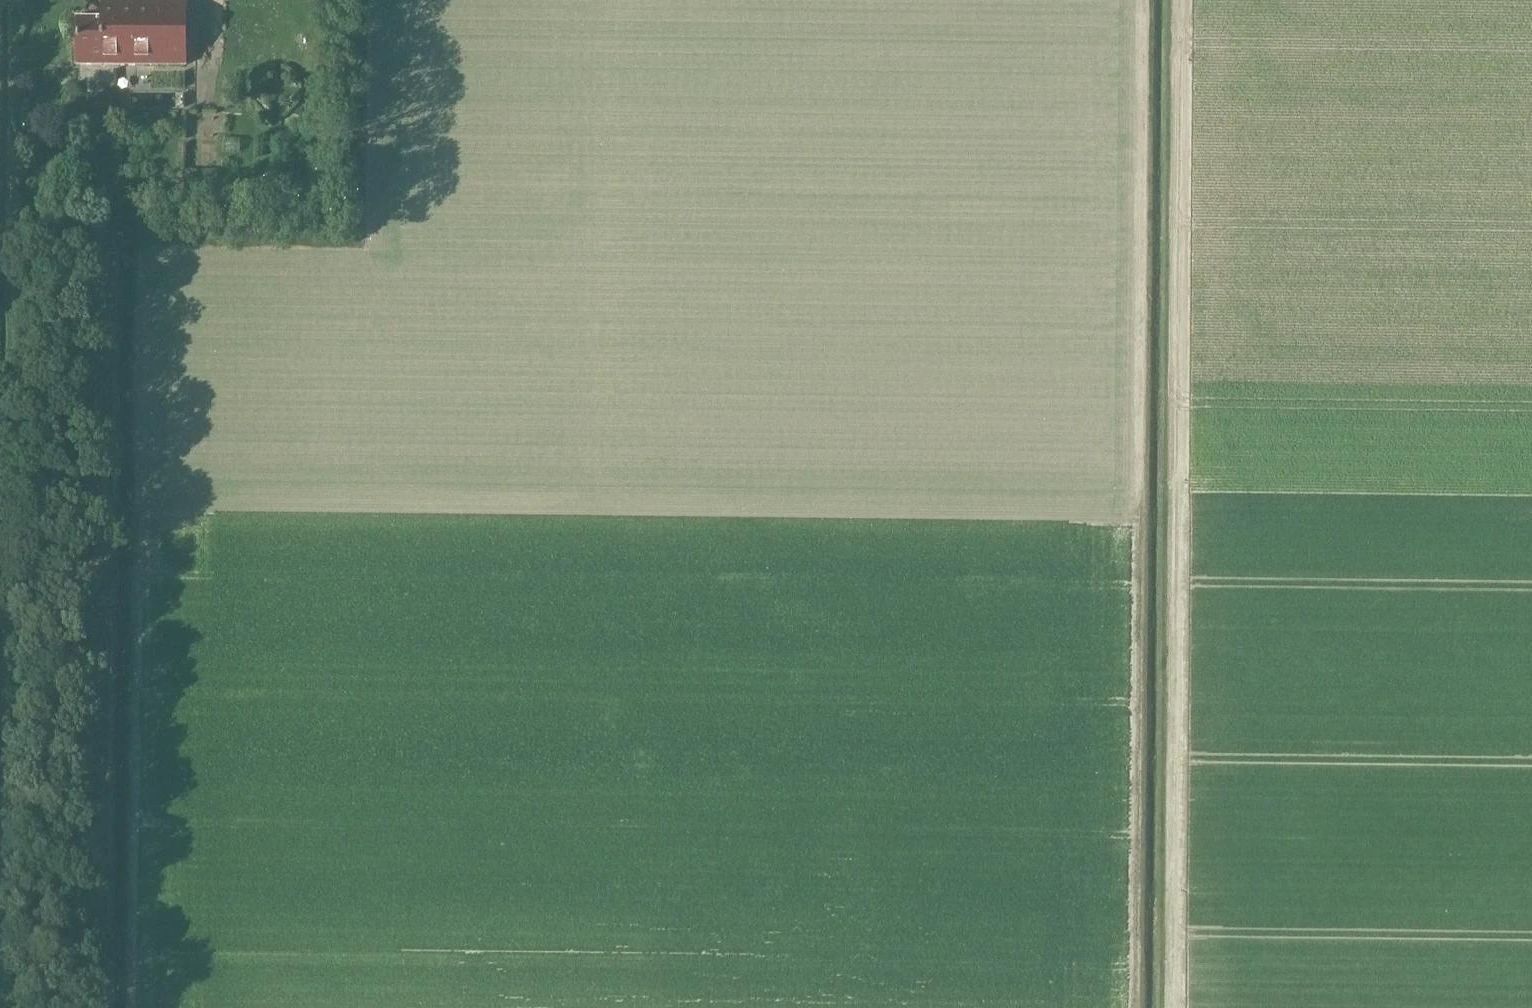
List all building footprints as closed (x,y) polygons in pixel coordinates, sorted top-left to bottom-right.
[(185,66),(186,4),(102,3),(102,20),(77,20),(77,65),(185,66)]
